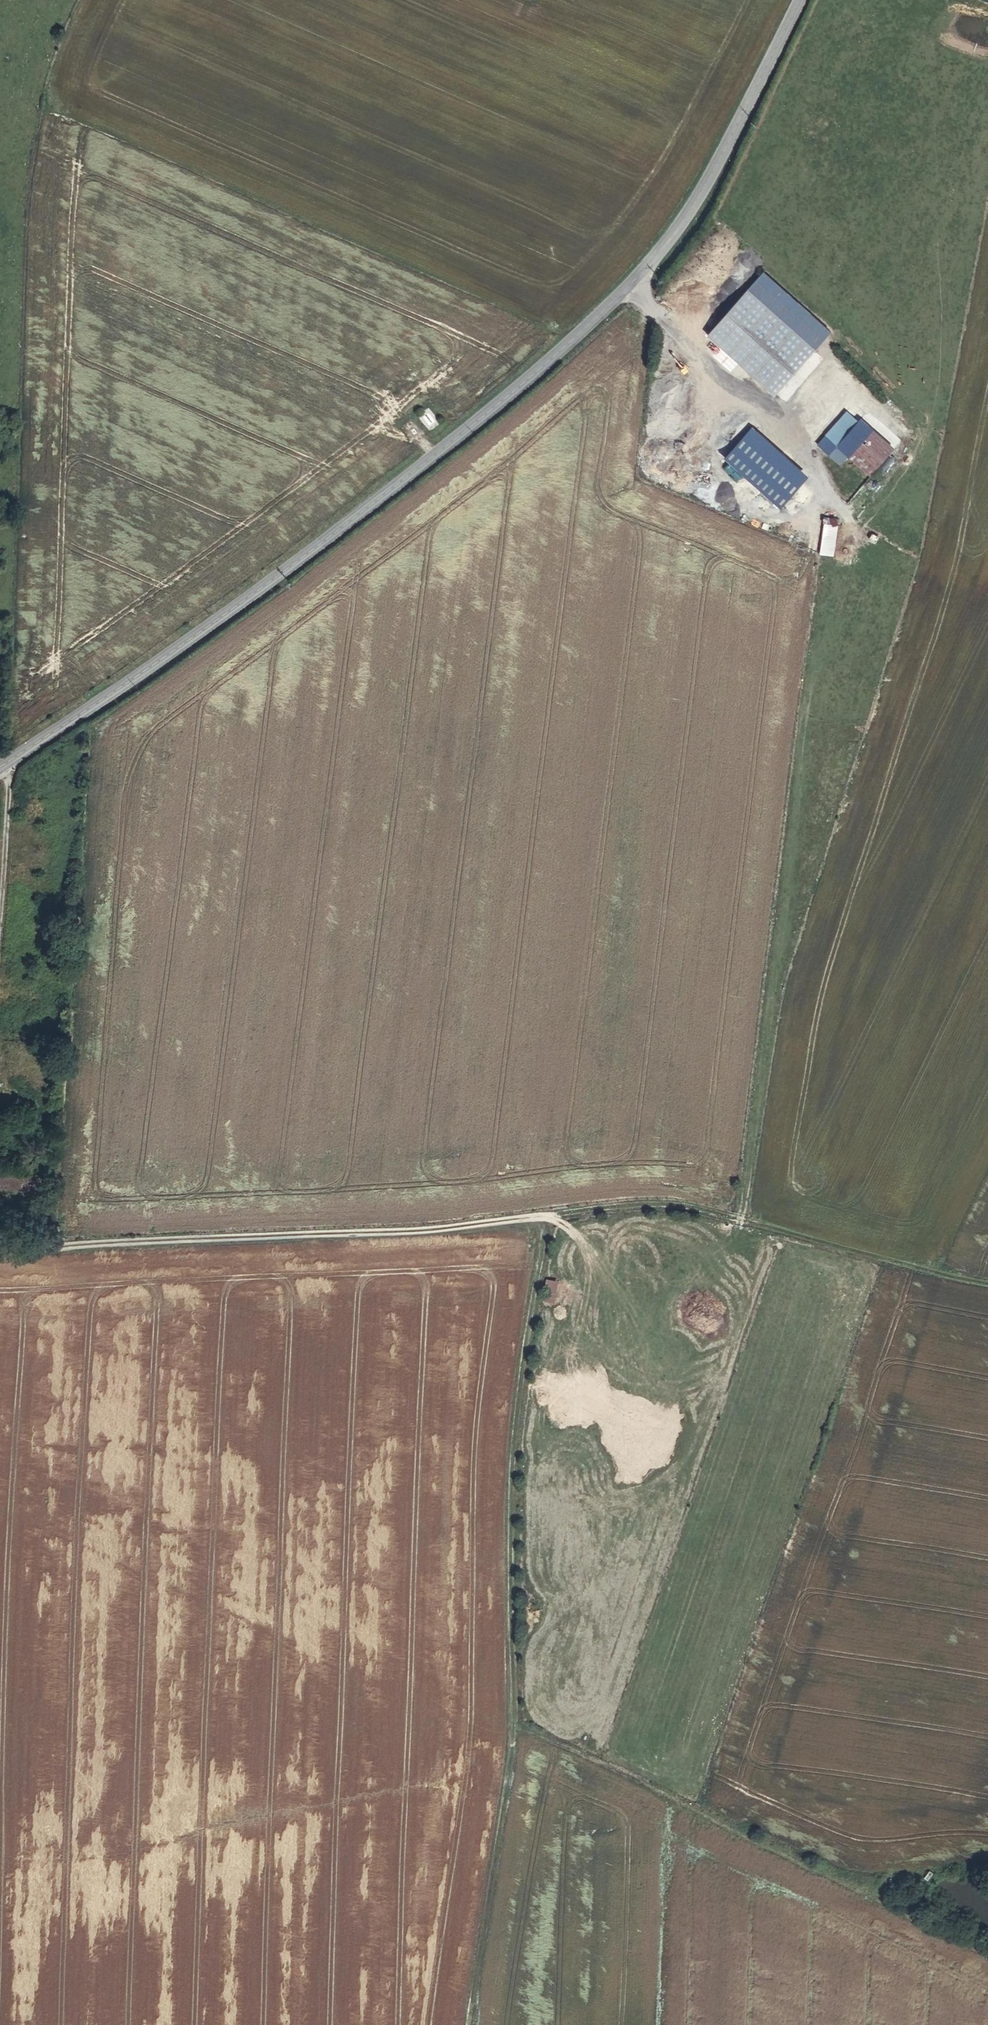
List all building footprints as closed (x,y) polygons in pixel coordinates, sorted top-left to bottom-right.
[(709,331),(775,390),(831,327),(762,269),(709,331)] [(836,444),(858,419),(846,409),(817,443),(829,452),(836,444)] [(836,444),(871,474),(894,445),(860,415),(858,419),(836,444)] [(415,435),(424,429),(416,417),(407,423),(415,435)] [(809,473),(752,422),(724,453),(780,504),(809,473)] [(838,524),(824,522),(819,556),(833,558),(838,524)] [(63,793),(49,792),(48,802),(62,804),(63,793)] [(547,1276),(542,1299),(555,1302),(559,1279),(547,1276)]
